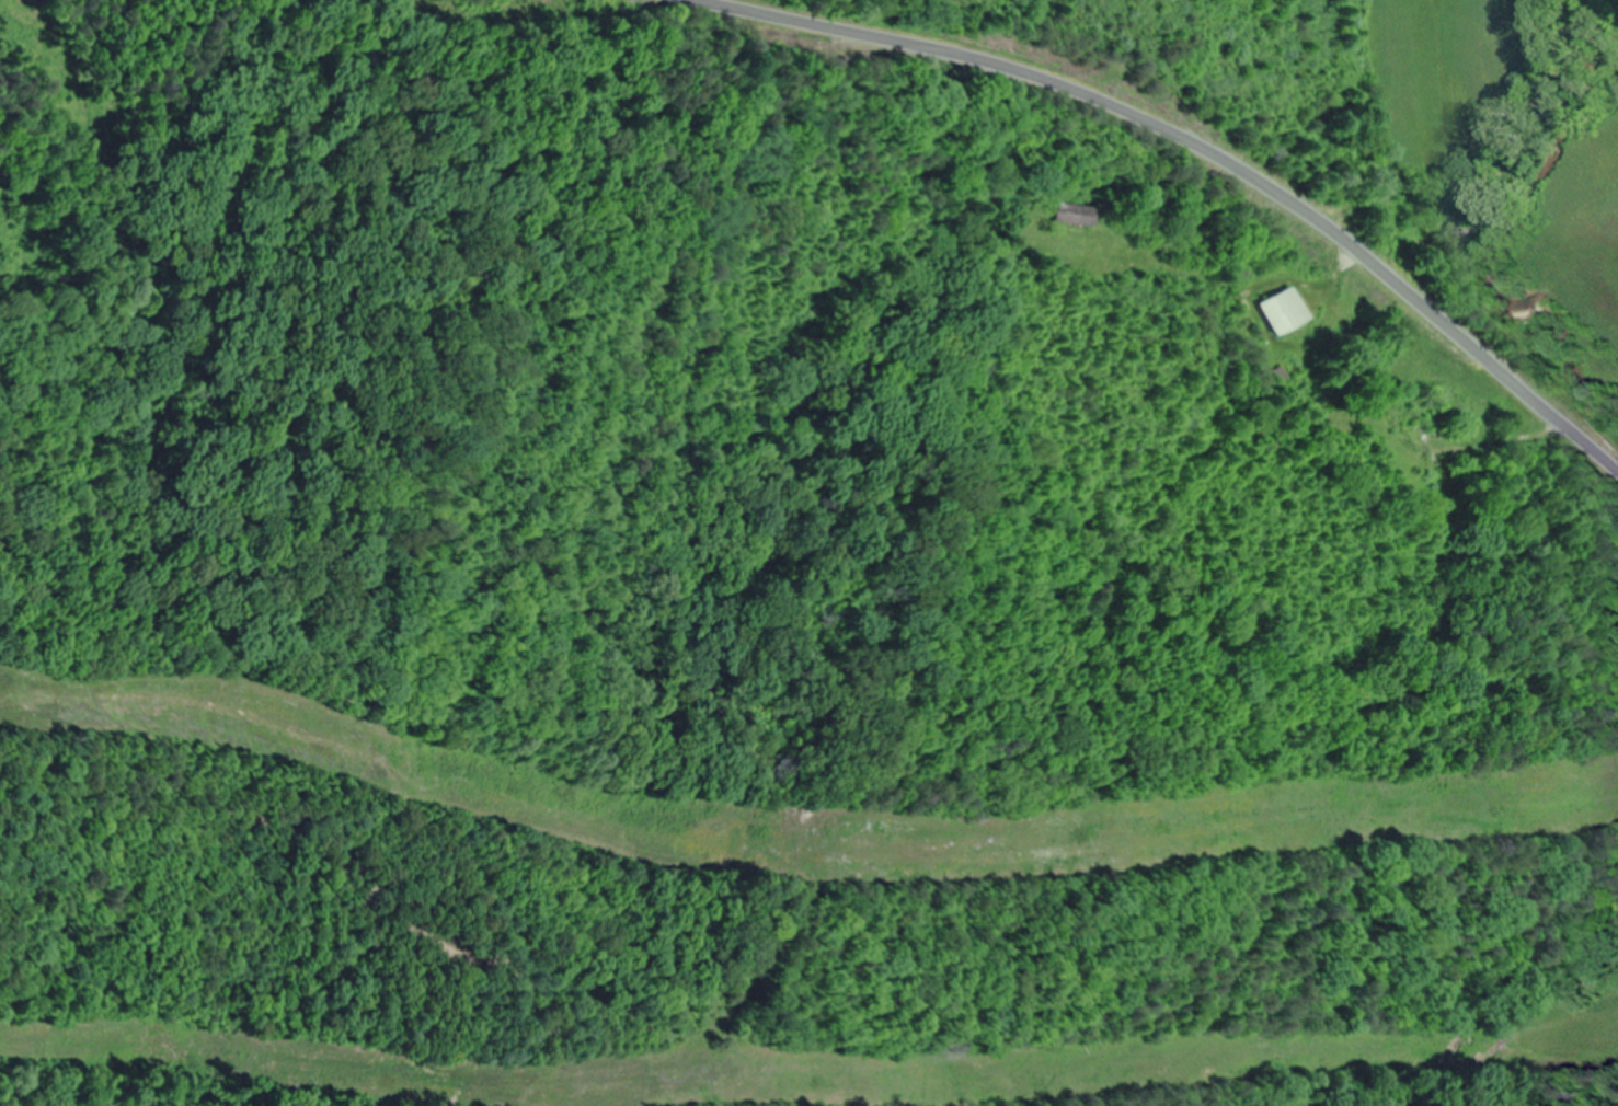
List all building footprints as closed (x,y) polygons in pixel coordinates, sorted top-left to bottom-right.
[(1307,320),(1289,287),(1258,304),(1275,337),(1307,320)]
